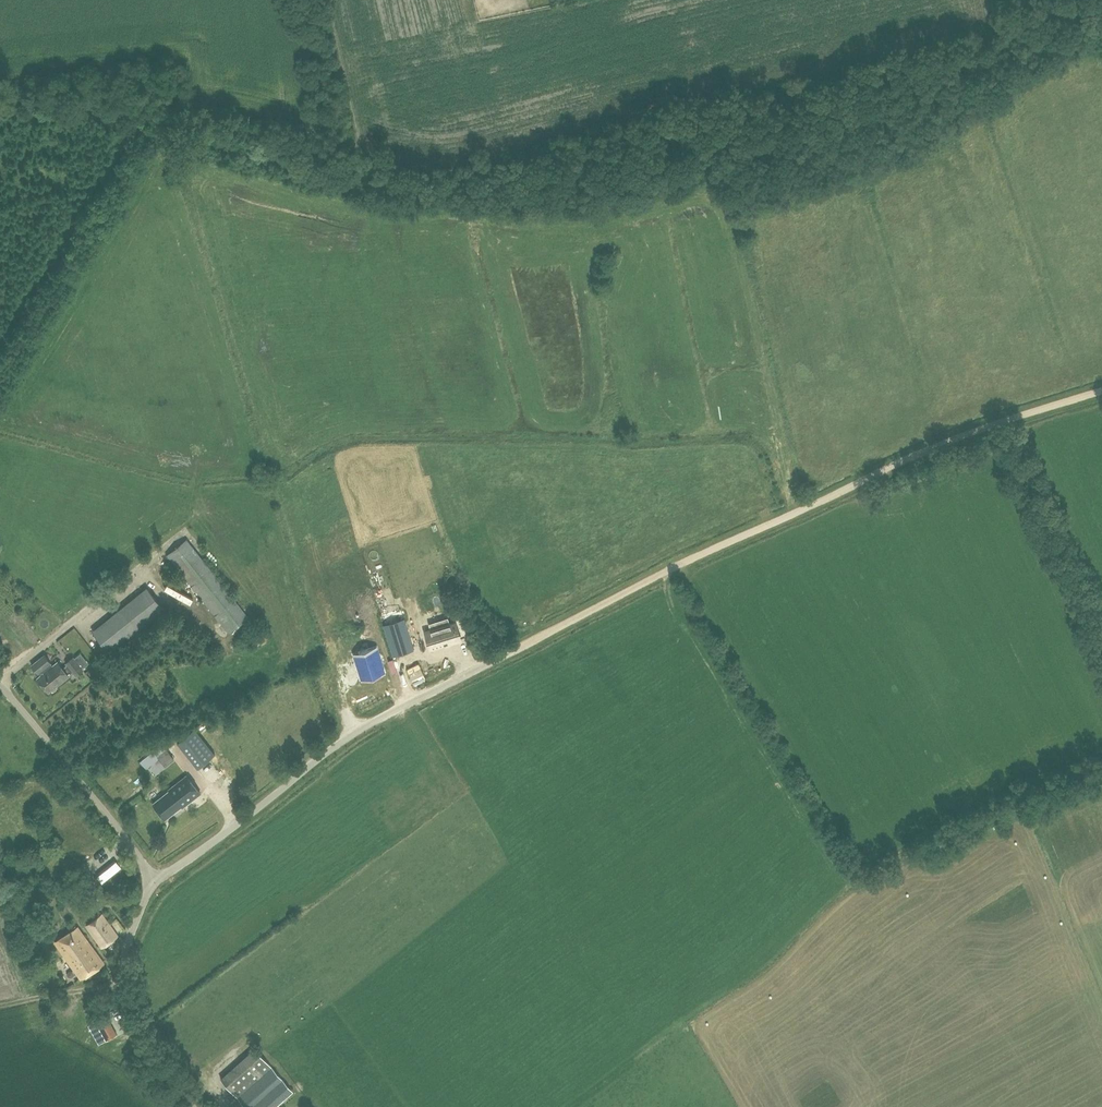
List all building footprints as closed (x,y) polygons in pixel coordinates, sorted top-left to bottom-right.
[(1088,389),(1101,388),(1101,379),(1087,381),(1088,389)] [(229,633),(249,617),(187,539),(167,555),(229,633)] [(92,631),(113,657),(168,613),(147,587),(92,631)] [(383,625),(393,656),(414,650),(404,618),(383,625)] [(455,622),(425,631),(431,648),(460,639),(455,622)] [(377,647),(359,653),(367,678),(384,673),(377,647)] [(57,663),(53,666),(51,663),(45,655),(32,665),(38,673),(39,672),(41,675),(38,678),(48,691),(68,675),(62,668),(57,663)] [(67,665),(62,668),(68,675),(72,671),(76,676),(84,670),(73,656),(65,663),(67,665)] [(290,693),(299,687),(296,682),(287,688),(290,693)] [(177,742),(183,750),(201,737),(195,729),(177,742)] [(214,754),(201,737),(183,750),(197,768),(214,754)] [(162,744),(141,760),(146,767),(158,758),(165,766),(174,760),(162,744)] [(153,803),(165,819),(182,806),(182,807),(200,792),(187,775),(169,789),(169,790),(153,803)] [(118,935),(102,913),(86,925),(102,948),(118,935)] [(103,963),(78,928),(55,943),(80,977),(103,963)] [(51,949),(39,929),(34,932),(46,952),(51,949)] [(106,1016),(95,1022),(106,1041),(116,1035),(106,1016)] [(220,1078),(238,1097),(246,1106),(277,1106),(294,1092),(272,1067),(254,1047),(220,1078)]
